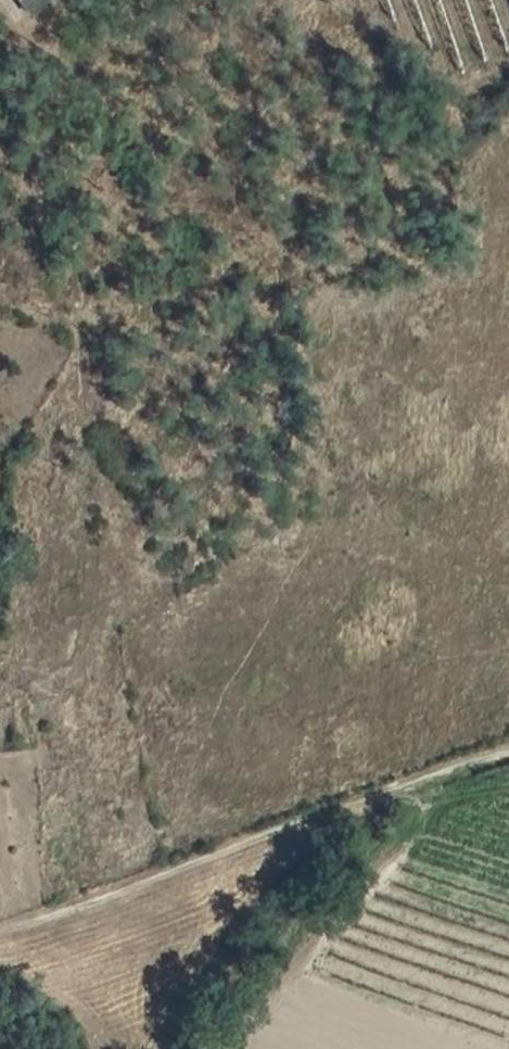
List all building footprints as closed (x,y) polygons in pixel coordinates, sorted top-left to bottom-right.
[(21,1),(32,16),(50,0),(21,0),(21,1)]
